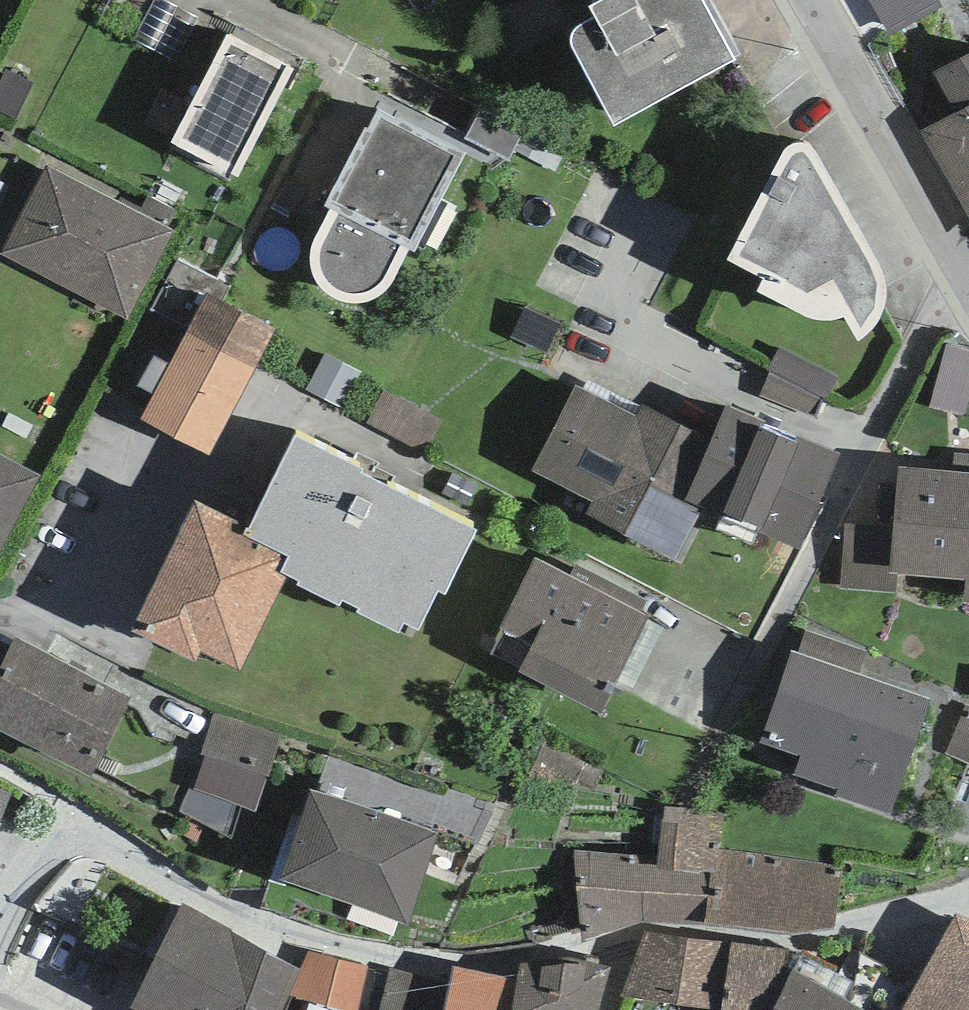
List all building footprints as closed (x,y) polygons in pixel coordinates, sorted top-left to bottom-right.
[(616,126),(736,60),(734,58),(740,54),(710,0),(602,0),(589,8),(595,17),(587,22),(581,25),(575,31),(572,37),(572,44),(573,49),(616,126)] [(890,36),(941,8),(936,0),(869,0),(890,36)] [(294,68),(228,33),(171,143),(238,177),(294,68)] [(923,133),(968,215),(968,53),(933,73),(956,114),(923,133)] [(4,69),(0,78),(0,110),(18,118),(34,83),(4,69)] [(525,131),(481,109),(466,139),(510,161),(525,131)] [(414,253),(466,154),(379,110),(368,128),(365,127),(324,206),(329,209),(312,247),(310,264),(316,277),(320,287),(331,296),(343,301),(356,304),(368,302),(378,298),(389,290),(397,277),(409,250),(414,253)] [(754,211),(728,259),(762,280),(757,292),(802,315),(815,321),(826,322),(835,322),(845,318),(859,342),(864,338),(873,331),(880,323),(885,313),(886,302),(886,290),(885,277),(818,153),(809,146),(799,144),(791,146),(786,150),(754,211)] [(48,165),(0,253),(127,319),(173,231),(167,228),(139,213),(48,165)] [(139,213),(167,228),(175,212),(148,197),(139,213)] [(154,309),(190,328),(208,293),(224,301),(232,286),(180,259),(154,309)] [(190,328),(188,333),(255,369),(275,329),(224,301),(208,293),(190,328)] [(546,351),(561,324),(529,308),(515,335),(546,351)] [(209,456),(255,369),(188,333),(171,364),(156,394),(142,419),(209,456)] [(968,398),(968,351),(947,345),(930,405),(964,414),(968,398)] [(819,420),(839,381),(779,350),(761,395),(819,420)] [(342,410),(362,373),(325,353),(305,391),(342,410)] [(156,394),(171,364),(153,356),(138,386),(156,394)] [(575,385),(531,472),(592,502),(586,514),(676,561),(704,508),(684,500),(712,438),(644,405),(636,417),(575,385)] [(426,454),(443,423),(386,392),(369,424),(426,454)] [(712,438),(684,500),(704,508),(800,550),(844,457),(798,438),(796,443),(764,429),(767,421),(726,405),(712,438)] [(352,464),(296,436),(249,529),(247,528),(243,535),(289,557),(281,572),(288,575),(300,581),(297,586),(339,606),(342,600),(360,609),(358,613),(399,633),(404,625),(419,632),(438,592),(445,595),(478,529),(390,486),(395,477),(378,468),(380,464),(357,452),(352,464)] [(40,475),(0,454),(0,549),(40,475)] [(888,574),(897,574),(966,580),(964,602),(968,603),(968,455),(955,454),(953,471),(898,467),(892,526),(888,574)] [(195,501),(131,631),(195,662),(201,651),(240,670),(288,575),(281,572),(289,557),(243,535),(247,528),(195,501)] [(896,592),(897,574),(888,574),(892,526),(845,523),(840,589),(896,592)] [(503,630),(491,655),(519,669),(518,671),(600,713),(649,617),(641,613),(647,601),(577,565),(570,577),(535,559),(500,628),(503,630)] [(798,653),(860,675),(868,652),(807,630),(798,653)] [(132,698),(19,639),(0,675),(0,729),(91,777),(132,698)] [(791,651),(760,743),(800,756),(794,775),(837,790),(835,797),(890,816),(930,699),(860,675),(798,653),(791,651)] [(966,705),(945,754),(968,764),(968,706),(966,705)] [(280,735),(214,713),(201,754),(205,756),(195,789),(243,807),(254,811),(266,776),(269,777),(280,735)] [(594,792),(602,774),(604,771),(546,745),(532,775),(572,793),(575,787),(577,784),(594,792)] [(233,840),(243,807),(195,789),(190,787),(180,812),(233,840)] [(10,793),(0,789),(0,818),(10,793)] [(438,833),(311,789),(281,880),(408,925),(438,833)] [(639,855),(575,850),(584,942),(642,922),(705,926),(710,873),(716,873),(719,850),(724,814),(665,807),(657,865),(638,863),(639,855)] [(834,930),(840,872),(832,866),(719,850),(716,873),(710,873),(705,926),(793,935),(834,930)] [(131,1009),(282,1009),(288,996),(298,972),(183,905),(131,1009)] [(957,914),(903,1009),(968,1009),(968,920),(957,914)] [(619,998),(713,1009),(771,1009),(793,970),(791,952),(730,942),(646,932),(619,998)] [(309,951),(298,972),(288,996),(350,1009),(366,1009),(376,971),(309,951)] [(517,980),(511,1009),(602,1009),(611,967),(564,955),(521,962),(517,980)] [(517,980),(455,966),(449,983),(442,1009),(511,1009),(517,980)] [(449,983),(391,968),(381,1009),(442,1009),(449,983)] [(793,970),(771,1009),(866,1009),(793,970)]
